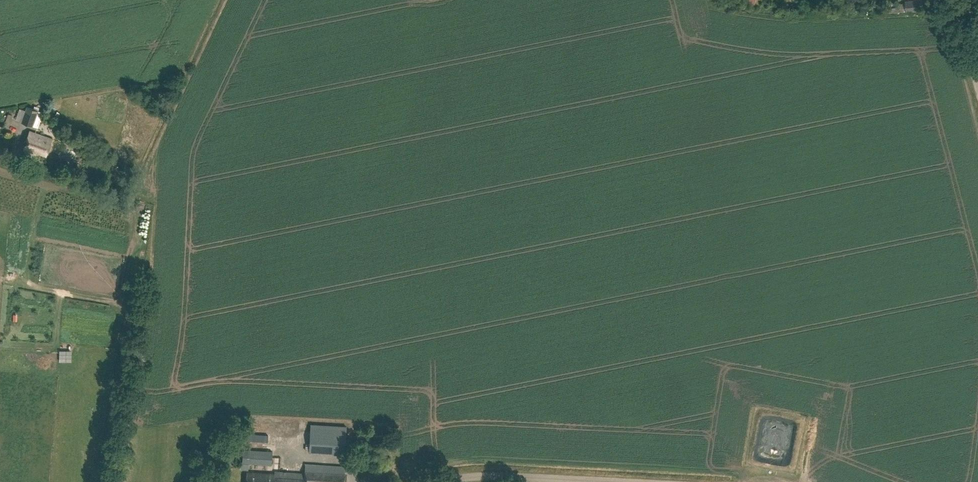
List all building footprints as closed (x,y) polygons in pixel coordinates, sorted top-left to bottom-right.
[(25,110),(24,110),(19,121),(37,127),(42,112),(26,106),(25,110)] [(19,121),(24,110),(19,108),(15,120),(19,121)] [(52,140),(29,132),(23,150),(25,150),(22,157),(26,159),(29,151),(36,153),(46,157),(52,140)] [(346,426),(310,425),(309,446),(305,446),(305,451),(309,451),(308,453),(345,455),(346,426)] [(268,435),(246,433),(246,441),(268,442),(268,435)] [(272,451),(242,449),(241,463),(271,465),(272,451)] [(305,464),(305,473),(275,471),(274,474),(247,473),(246,481),(346,481),(347,466),(305,464)]
